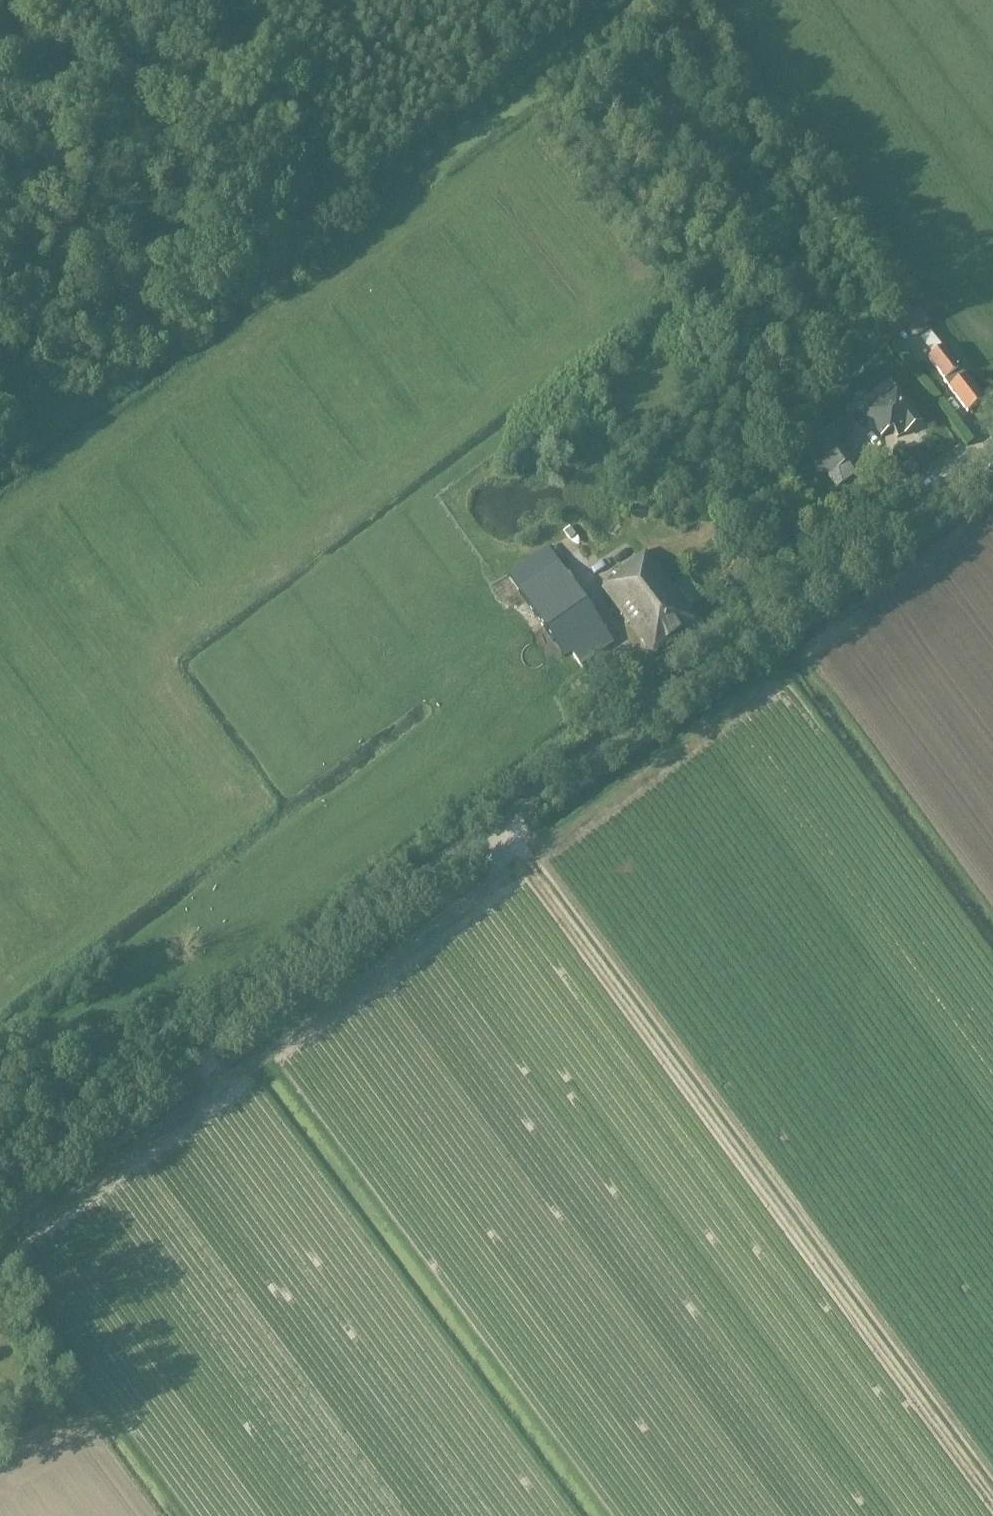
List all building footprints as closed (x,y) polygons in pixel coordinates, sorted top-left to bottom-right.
[(594,19),(597,23),(602,20),(600,15),(594,19)] [(629,83),(635,93),(642,88),(635,79),(629,83)] [(918,312),(908,320),(916,332),(927,325),(918,312)] [(942,346),(926,359),(965,412),(983,400),(942,346)] [(902,432),(903,434),(919,422),(892,385),(891,385),(894,389),(862,411),(860,407),(859,408),(879,436),(889,429),(895,437),(902,432)] [(835,423),(805,444),(826,474),(845,461),(831,442),(842,433),(835,423)] [(546,546),(504,574),(563,657),(570,652),(579,665),(611,642),(546,546)] [(685,575),(672,584),(643,550),(611,574),(613,577),(602,588),(651,654),(697,619),(689,608),(703,596),(685,575)]
